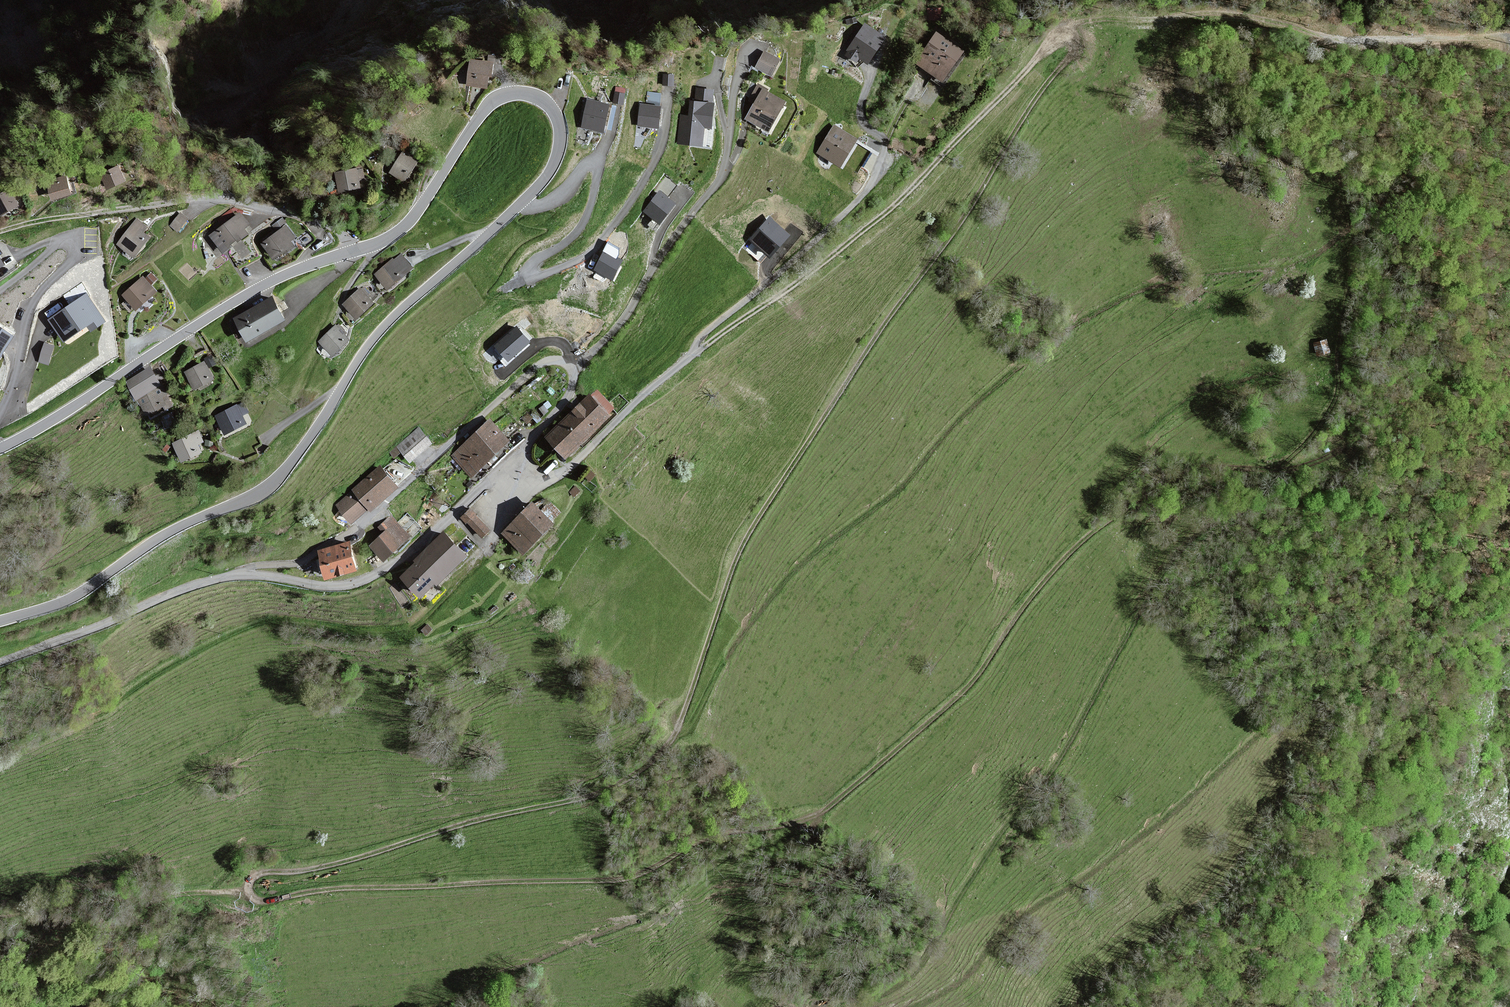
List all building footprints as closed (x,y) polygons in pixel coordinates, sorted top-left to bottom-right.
[(941,8),(925,8),(924,20),(940,21),(941,8)] [(864,26),(848,50),(849,51),(847,55),(856,62),(859,58),(867,64),(883,39),(864,26)] [(962,52),(937,36),(918,64),(942,81),(962,52)] [(764,52),(756,67),(772,76),(780,61),(764,52)] [(493,64),(471,60),(467,85),(487,88),(489,77),(491,77),(493,64)] [(674,76),(663,75),(663,85),(673,86),(674,76)] [(756,105),(748,120),(769,131),(784,103),(767,93),(768,91),(759,85),(750,102),(756,105)] [(689,117),(681,116),(678,143),(702,147),(705,128),(711,129),(714,104),(711,104),(713,91),(697,89),(695,102),(691,102),(689,117)] [(624,94),(615,93),(613,103),(623,105),(624,94)] [(610,105),(588,101),(582,128),(604,133),(610,105)] [(659,108),(641,106),(639,125),(656,127),(659,108)] [(854,140),(834,128),(819,153),(840,165),(854,140)] [(406,149),(391,172),(405,181),(420,158),(406,149)] [(120,166),(102,174),(109,188),(127,180),(120,166)] [(362,170),(337,174),(340,191),(365,187),(362,170)] [(67,176),(49,181),(54,199),(72,195),(67,176)] [(0,196),(0,216),(0,217),(20,206),(11,190),(0,196)] [(676,205),(660,192),(645,211),(661,224),(676,205)] [(187,219),(180,214),(171,225),(178,230),(187,219)] [(248,225),(240,214),(211,235),(223,252),(247,234),(243,228),(248,225)] [(789,235),(770,218),(751,240),(770,256),(789,235)] [(147,228),(136,220),(119,243),(135,255),(148,237),(143,233),(147,228)] [(287,226),(263,244),(275,258),(284,252),(285,254),(294,247),(290,241),(295,238),(287,226)] [(617,260),(604,253),(594,270),(612,279),(622,260),(619,258),(617,260)] [(413,268),(401,255),(393,261),(392,260),(377,274),(389,288),(413,268)] [(156,292),(144,278),(125,295),(136,308),(156,292)] [(345,304),(357,319),(374,304),(362,290),(345,304)] [(105,321),(87,295),(50,320),(66,342),(89,326),(92,331),(105,321)] [(273,298),(236,319),(249,342),(286,321),(273,298)] [(320,341),(334,356),(350,341),(337,326),(320,341)] [(529,342),(516,328),(496,346),(508,360),(529,342)] [(1326,341),(1314,344),(1317,355),(1329,352),(1326,341)] [(55,346),(45,343),(40,362),(49,364),(55,346)] [(205,363),(187,373),(195,388),(213,379),(205,363)] [(161,386),(151,369),(129,382),(139,398),(161,386)] [(162,388),(140,400),(147,414),(167,404),(165,400),(167,398),(162,388)] [(590,396),(548,437),(567,458),(610,417),(590,396)] [(238,406),(216,416),(225,434),(246,424),(238,406)] [(490,422),(454,455),(473,476),(509,443),(490,422)] [(431,443),(418,429),(398,447),(411,462),(431,443)] [(198,434),(175,443),(182,461),(202,453),(198,444),(202,442),(198,434)] [(355,489),(339,503),(354,520),(370,506),(372,508),(399,485),(381,465),(355,488),(355,489)] [(532,501),(504,532),(524,550),(552,519),(532,501)] [(476,512),(471,507),(460,517),(466,522),(467,521),(475,513),(476,512)] [(383,531),(370,544),(386,559),(412,533),(392,513),(378,527),(383,531)] [(491,529),(475,513),(467,521),(483,537),(491,529)] [(444,531),(417,558),(418,560),(437,578),(439,580),(467,552),(444,531)] [(351,540),(322,549),(329,573),(358,564),(351,540)] [(437,578),(418,560),(403,575),(422,593),(437,578)]
